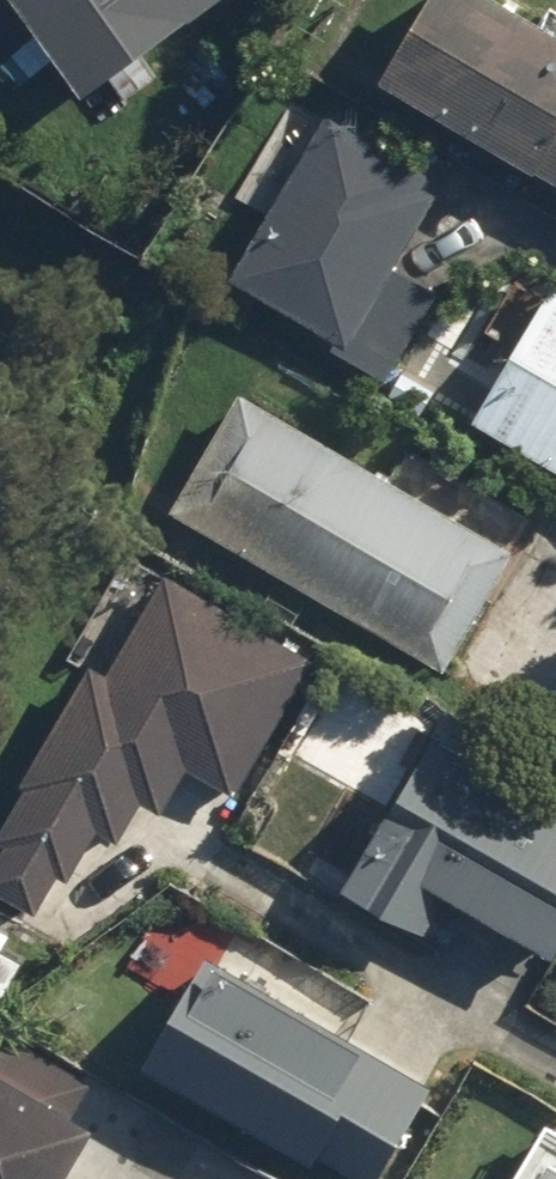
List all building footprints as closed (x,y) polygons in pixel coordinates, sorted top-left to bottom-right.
[(69,100),(217,0),(2,0),(69,100)] [(367,90),(555,199),(555,38),(489,0),(418,0),(367,90)] [(418,185),(423,176),(319,112),(217,278),(339,354),(381,379),(433,295),(391,269),(436,196),(418,185)] [(546,283),(477,407),(459,438),(555,492),(555,288),(546,283)] [(508,554),(224,389),(153,513),(437,677),(508,554)] [(180,772),(236,803),(317,656),(122,548),(41,695),(57,704),(0,807),(0,903),(29,920),(53,876),(81,891),(127,808),(152,821),(180,772)] [(390,876),(470,922),(546,965),(555,946),(555,828),(549,824),(555,811),(555,795),(433,725),(384,811),(335,899),(367,917),(390,876)] [(347,1045),(369,1008),(238,932),(217,969),(200,959),(137,1067),(331,1178),(373,1178),(424,1089),(347,1045)] [(63,1118),(85,1078),(0,1032),(0,1178),(53,1178),(81,1128),(63,1118)] [(532,1124),(497,1178),(555,1178),(555,1139),(532,1124)]
